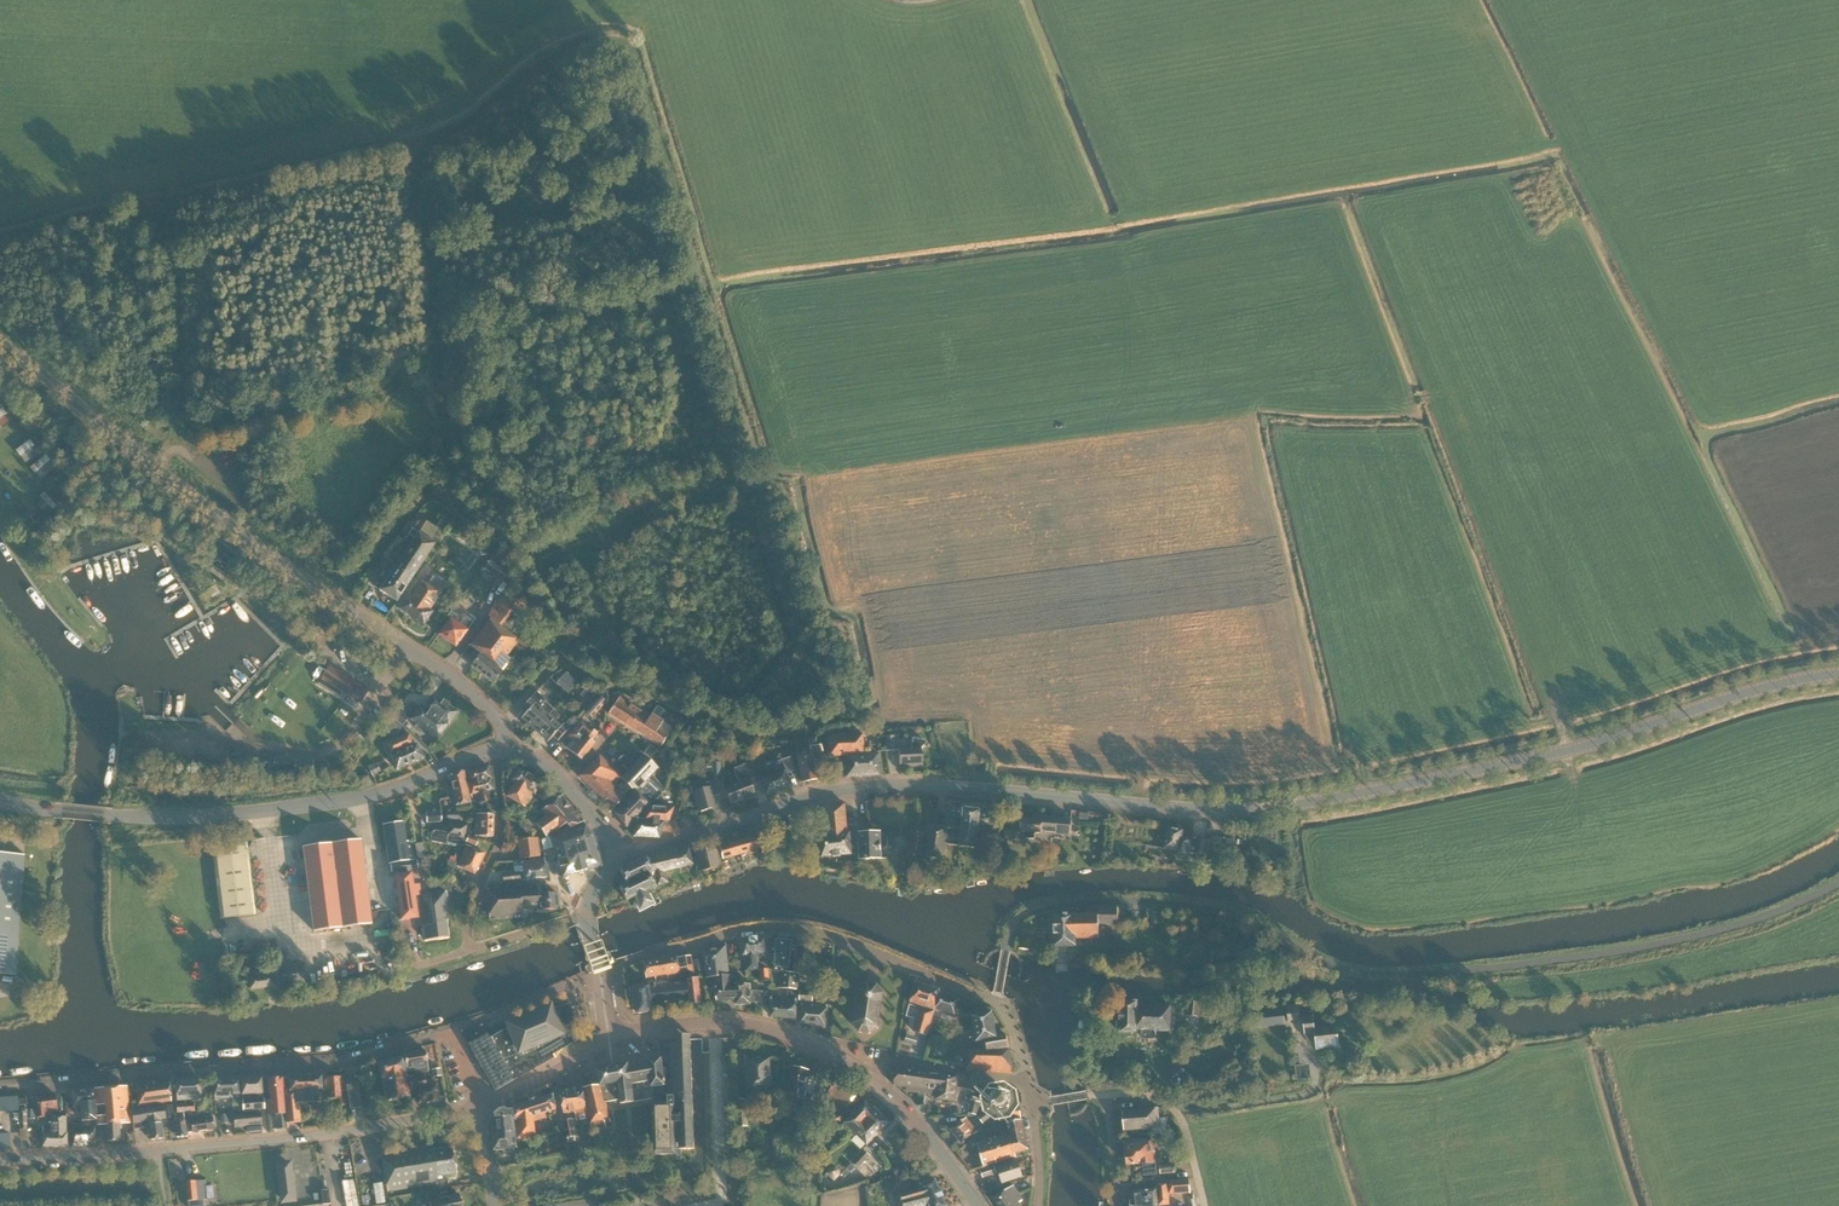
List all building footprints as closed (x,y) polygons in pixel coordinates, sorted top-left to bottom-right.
[(10,413),(5,407),(0,411),(0,421),(10,413)] [(17,448),(26,462),(41,453),(32,439),(17,448)] [(35,473),(49,462),(44,456),(30,467),(35,473)] [(48,493),(37,502),(47,514),(58,505),(48,493)] [(395,567),(379,591),(396,602),(435,544),(443,532),(450,521),(444,516),(435,530),(436,531),(430,541),(417,533),(411,529),(404,541),(405,542),(391,564),(395,567)] [(26,532),(36,524),(30,517),(21,525),(26,532)] [(486,548),(480,551),(482,557),(488,554),(486,548)] [(513,563),(496,551),(483,570),(501,582),(509,570),(509,569),(513,563)] [(233,569),(216,557),(211,565),(227,576),(233,569)] [(437,572),(430,581),(442,590),(449,580),(437,572)] [(440,594),(426,585),(421,582),(410,599),(407,597),(399,610),(423,626),(432,613),(429,611),(440,594)] [(519,602),(509,594),(491,619),(490,618),(469,645),(480,654),(470,667),(493,684),(502,672),(499,670),(507,659),(505,657),(518,640),(501,627),(519,602)] [(449,621),(439,635),(455,647),(475,619),(466,613),(465,614),(454,607),(445,619),(449,621)] [(368,690),(329,665),(321,679),(360,703),(368,690)] [(566,673),(560,680),(571,690),(580,680),(575,676),(572,678),(566,673)] [(548,715),(547,715),(539,707),(545,700),(536,692),(532,695),(521,708),(526,713),(521,718),(534,730),(548,715)] [(607,692),(602,692),(584,712),(591,718),(606,702),(607,692)] [(457,713),(432,695),(423,708),(420,705),(410,720),(437,739),(447,725),(448,726),(457,713)] [(649,716),(618,697),(608,714),(636,732),(644,720),(646,721),(647,719),(648,720),(649,716)] [(390,717),(398,723),(402,726),(403,725),(409,716),(398,708),(390,717)] [(548,715),(534,730),(547,742),(552,736),(557,741),(569,728),(563,724),(560,727),(554,721),(559,716),(552,710),(547,715),(548,715)] [(644,720),(636,732),(660,747),(671,728),(661,722),(662,721),(651,714),(649,716),(648,720),(647,719),(646,721),(644,720)] [(397,735),(401,729),(389,720),(385,726),(397,735)] [(589,728),(580,722),(575,727),(577,729),(567,740),(570,743),(566,747),(581,760),(594,743),(591,741),(597,733),(589,728)] [(699,730),(690,726),(687,736),(695,740),(699,730)] [(416,744),(414,745),(409,734),(385,745),(396,770),(423,758),(416,744)] [(863,754),(862,734),(827,736),(828,757),(844,756),(846,778),(878,776),(877,754),(863,754)] [(894,750),(894,736),(885,737),(886,751),(894,750)] [(922,740),(912,738),(910,743),(911,749),(898,749),(898,765),(911,764),(911,767),(920,767),(920,764),(921,764),(920,748),(925,743),(922,740)] [(823,759),(820,745),(809,747),(810,751),(795,754),(801,782),(816,780),(812,761),(823,759)] [(656,751),(650,746),(644,753),(649,758),(656,751)] [(634,790),(613,812),(627,828),(649,805),(648,805),(655,798),(664,789),(650,775),(656,769),(642,755),(620,778),(622,780),(615,788),(624,796),(631,789),(637,788),(638,788),(644,794),(641,798),(634,790)] [(605,777),(612,769),(599,756),(578,776),(599,797),(608,789),(603,784),(608,780),(605,777)] [(795,771),(790,757),(780,760),(782,765),(756,774),(765,796),(790,786),(786,774),(795,771)] [(288,759),(269,764),(271,771),(290,766),(288,759)] [(312,760),(294,759),(294,773),(312,773),(312,760)] [(720,775),(720,763),(711,763),(712,775),(720,775)] [(755,778),(749,763),(732,769),(738,783),(724,788),(730,805),(741,801),(742,802),(755,797),(748,781),(755,778)] [(379,773),(374,764),(368,768),(372,776),(379,773)] [(491,779),(488,767),(467,772),(469,784),(468,784),(470,795),(476,794),(478,803),(490,800),(488,791),(492,790),(490,779),(491,779)] [(541,782),(518,768),(510,781),(513,782),(506,796),(527,809),(535,795),(534,794),(541,782)] [(608,789),(599,797),(612,810),(624,798),(614,788),(617,785),(614,783),(621,776),(617,772),(616,772),(612,769),(605,777),(608,780),(603,784),(608,789)] [(469,802),(464,772),(449,777),(455,805),(469,802)] [(718,795),(714,780),(701,784),(703,789),(693,792),(699,812),(714,808),(711,797),(718,795)] [(565,824),(568,828),(582,821),(561,796),(540,811),(544,816),(535,824),(545,837),(565,824)] [(847,833),(845,804),(824,806),(826,831),(826,834),(820,835),(821,857),(851,854),(849,832),(847,833)] [(521,819),(526,809),(519,805),(513,815),(521,819)] [(672,808),(649,806),(647,811),(643,820),(636,819),(633,837),(658,838),(663,822),(668,822),(669,819),(672,808)] [(945,845),(959,846),(960,846),(964,811),(949,810),(947,829),(929,827),(925,857),(943,859),(945,845)] [(964,810),(964,811),(960,846),(959,846),(959,847),(976,849),(978,829),(993,831),(995,815),(980,814),(980,812),(964,810)] [(441,823),(440,811),(425,812),(426,824),(441,823)] [(447,820),(458,820),(458,811),(447,811),(447,820)] [(814,823),(813,812),(798,813),(799,824),(814,823)] [(493,815),(475,814),(475,825),(471,824),(469,832),(474,834),(474,836),(492,837),(493,815)] [(1025,838),(1034,839),(1034,833),(1071,836),(1072,820),(1033,816),(1032,820),(1020,819),(1019,832),(1026,832),(1025,838)] [(582,822),(582,821),(568,828),(548,837),(555,855),(562,877),(601,867),(593,838),(582,822)] [(406,842),(403,822),(383,824),(388,864),(389,864),(389,863),(413,860),(411,841),(406,842)] [(430,839),(430,842),(445,845),(445,843),(462,846),(466,825),(449,822),(447,833),(432,830),(431,833),(431,834),(430,839)] [(1012,829),(1001,827),(998,845),(1009,847),(1012,829)] [(1182,830),(1168,828),(1164,848),(1175,850),(1174,856),(1187,858),(1188,853),(1195,854),(1195,860),(1202,861),(1205,841),(1181,837),(1182,830)] [(926,833),(912,831),(909,854),(923,855),(926,833)] [(881,858),(880,833),(859,834),(860,859),(881,858)] [(891,848),(890,834),(882,834),(883,848),(891,848)] [(478,840),(468,836),(466,842),(476,846),(478,840)] [(736,841),(740,855),(747,853),(748,854),(758,851),(753,836),(736,841)] [(540,857),(538,839),(517,841),(519,859),(540,857)] [(303,847),(314,931),(371,924),(360,840),(303,847)] [(740,855),(736,841),(718,847),(722,860),(740,855)] [(253,915),(244,843),(214,846),(223,919),(253,915)] [(484,853),(465,844),(457,866),(474,874),(484,853)] [(458,858),(461,849),(453,847),(450,856),(449,860),(447,867),(454,869),(456,862),(456,863),(458,858)] [(720,867),(714,847),(694,853),(697,874),(720,867)] [(675,851),(645,858),(654,880),(651,881),(654,887),(666,882),(664,875),(671,873),(670,871),(691,865),(688,849),(675,853),(675,851)] [(766,851),(759,853),(761,862),(768,860),(766,851)] [(19,929),(24,855),(0,853),(0,974),(15,975),(19,929)] [(544,863),(544,858),(521,861),(523,880),(546,878),(545,863),(544,863)] [(645,892),(654,887),(651,881),(654,880),(645,858),(619,870),(625,884),(619,887),(626,901),(633,898),(639,910),(651,903),(645,892)] [(418,869),(417,861),(390,864),(391,873),(392,873),(418,869)] [(417,917),(410,872),(393,875),(400,920),(417,917)] [(520,881),(519,872),(502,874),(503,883),(520,881)] [(544,894),(544,885),(487,889),(489,914),(489,920),(522,918),(521,909),(538,908),(538,913),(547,912),(547,910),(558,909),(556,893),(544,894)] [(445,891),(430,893),(434,924),(423,926),(425,940),(448,937),(445,914),(448,913),(445,891)] [(1119,923),(1119,907),(1099,907),(1099,912),(1054,914),(1056,946),(1077,945),(1077,938),(1100,937),(1099,924),(1119,923)] [(797,939),(773,936),(771,970),(780,972),(778,987),(798,989),(799,974),(792,973),(797,939)] [(767,954),(765,937),(742,939),(743,956),(744,956),(746,971),(760,970),(769,969),(768,961),(759,962),(759,958),(761,958),(761,954),(767,954)] [(706,977),(730,976),(726,945),(702,950),(706,977)] [(694,972),(691,956),(678,958),(678,956),(644,962),(646,978),(668,974),(668,975),(680,973),(681,977),(685,976),(685,974),(694,972)] [(668,982),(670,1000),(689,998),(690,1004),(701,1003),(698,978),(704,977),(701,959),(693,960),(696,978),(668,982)] [(769,969),(760,970),(761,982),(770,981),(769,975),(769,969)] [(272,971),(272,970),(248,973),(248,975),(247,975),(249,990),(274,986),(272,971)] [(732,975),(730,976),(706,977),(707,988),(716,988),(716,1001),(735,1000),(735,985),(733,985),(732,975)] [(652,1002),(670,1000),(668,982),(654,983),(655,988),(650,989),(649,985),(633,987),(637,1013),(653,1011),(652,1002)] [(940,989),(915,982),(909,1004),(920,1008),(914,1032),(927,1035),(933,1012),(940,989)] [(878,985),(867,983),(858,989),(853,1024),(859,1032),(870,1034),(878,1028),(884,993),(878,985)] [(736,1005),(751,1004),(751,1002),(759,1002),(759,991),(751,991),(751,984),(735,985),(735,1000),(736,1005)] [(813,992),(800,991),(800,1000),(802,1001),(802,1004),(801,1004),(800,1024),(826,1026),(827,1007),(827,1006),(827,1005),(812,1004),(812,1002),(813,992)] [(797,992),(787,992),(787,997),(771,996),(771,998),(770,1017),(796,1019),(797,1000),(796,1000),(796,997),(797,992)] [(940,993),(935,1008),(955,1013),(959,999),(940,993)] [(1139,1001),(1122,1001),(1121,1031),(1138,1032),(1138,1026),(1144,1026),(1144,1038),(1156,1038),(1156,1031),(1170,1031),(1171,1005),(1138,1005),(1139,1001)] [(1201,1002),(1189,1001),(1187,1015),(1200,1016),(1201,1002)] [(579,1038),(569,1004),(550,1009),(549,1007),(508,1024),(509,1027),(489,1038),(486,1033),(468,1044),(495,1090),(513,1080),(511,1077),(518,1073),(520,1076),(553,1057),(551,1054),(579,1038)] [(1301,1020),(1299,1005),(1287,1007),(1289,1021),(1301,1020)] [(1284,1009),(1257,1012),(1259,1025),(1285,1022),(1284,1009)] [(996,1037),(992,1013),(972,1016),(977,1044),(963,1046),(966,1070),(1013,1074),(1006,1035),(996,1037)] [(1311,1017),(1309,1017),(1305,1018),(1302,1018),(1304,1034),(1305,1036),(1305,1039),(1310,1044),(1311,1044),(1315,1043),(1316,1050),(1339,1047),(1336,1025),(1314,1027),(1313,1017),(1311,1017)] [(583,1088),(590,1118),(592,1130),(606,1127),(606,1124),(611,1122),(607,1102),(620,1100),(620,1104),(634,1102),(653,1098),(653,1092),(668,1095),(668,1103),(652,1103),(654,1155),(677,1154),(677,1150),(694,1149),(690,1040),(690,1035),(676,1035),(676,1044),(672,1044),(673,1055),(668,1055),(670,1069),(663,1069),(662,1058),(648,1060),(649,1066),(630,1069),(629,1064),(597,1070),(600,1086),(583,1088)] [(428,1071),(425,1051),(404,1054),(406,1072),(416,1070),(416,1073),(428,1071)] [(405,1073),(403,1056),(377,1063),(381,1078),(382,1078),(386,1100),(409,1095),(405,1073)] [(771,1088),(770,1059),(747,1060),(749,1089),(756,1088),(764,1087),(764,1088),(771,1088)] [(1299,1079),(1313,1078),(1312,1063),(1298,1064),(1299,1079)] [(906,1091),(919,1093),(920,1082),(915,1081),(917,1069),(897,1066),(894,1085),(906,1087),(906,1091)] [(809,1071),(794,1067),(788,1093),(799,1096),(798,1098),(811,1101),(817,1074),(809,1072),(809,1071)] [(433,1077),(441,1076),(440,1069),(432,1070),(433,1077)] [(931,1071),(917,1069),(915,1081),(920,1082),(929,1083),(929,1082),(939,1083),(939,1085),(958,1087),(959,1076),(940,1074),(930,1073),(931,1071)] [(321,1076),(282,1078),(286,1128),(286,1123),(300,1122),(298,1103),(318,1102),(317,1090),(321,1089),(321,1076)] [(263,1099),(261,1077),(240,1078),(241,1096),(243,1110),(264,1109),(263,1099)] [(341,1090),(340,1077),(326,1078),(327,1098),(345,1096),(345,1090),(341,1090)] [(426,1086),(425,1077),(409,1080),(410,1089),(415,1089),(417,1103),(431,1101),(431,1104),(436,1103),(436,1100),(438,1099),(436,1085),(426,1086)] [(239,1096),(238,1078),(226,1079),(213,1079),(214,1099),(227,1098),(228,1098),(239,1098),(239,1096)] [(277,1129),(286,1128),(282,1078),(267,1079),(268,1093),(270,1093),(270,1100),(266,1100),(268,1115),(276,1114),(277,1129)] [(201,1099),(199,1079),(176,1080),(177,1100),(201,1099)] [(858,1094),(840,1079),(829,1093),(847,1107),(858,1094)] [(929,1083),(920,1082),(919,1093),(937,1095),(936,1099),(956,1101),(958,1087),(939,1085),(939,1083),(929,1082),(929,1083)] [(153,1085),(153,1083),(136,1085),(138,1107),(151,1105),(171,1102),(169,1083),(153,1085)] [(361,1107),(357,1083),(346,1085),(349,1109),(361,1107)] [(94,1088),(96,1120),(96,1125),(104,1125),(105,1141),(119,1141),(119,1124),(130,1123),(128,1095),(124,1095),(124,1092),(123,1092),(123,1087),(94,1088)] [(96,1120),(94,1088),(72,1090),(74,1112),(81,1111),(81,1121),(96,1120)] [(590,1118),(583,1088),(560,1091),(564,1113),(575,1112),(576,1121),(590,1118)] [(1004,1091),(1002,1091),(995,1092),(993,1093),(989,1099),(989,1101),(990,1108),(990,1109),(997,1114),(998,1114),(1004,1113),(1006,1121),(1021,1118),(1019,1106),(1010,1108),(1011,1106),(1012,1105),(1011,1096),(1010,1096),(1004,1091)] [(556,1110),(553,1093),(515,1106),(515,1110),(509,1110),(506,1109),(505,1109),(501,1110),(500,1111),(497,1113),(496,1114),(497,1115),(497,1117),(498,1132),(492,1133),(494,1150),(517,1148),(516,1139),(536,1137),(535,1121),(546,1117),(545,1113),(556,1110)] [(57,1112),(55,1095),(35,1098),(37,1117),(46,1116),(46,1114),(57,1112)] [(239,1098),(232,1098),(232,1111),(240,1111),(239,1098)] [(749,1127),(748,1099),(736,1100),(738,1127),(749,1127)] [(805,1112),(815,1115),(818,1103),(808,1100),(805,1112)] [(854,1133),(876,1110),(866,1100),(844,1123),(854,1133)] [(980,1103),(971,1100),(967,1113),(977,1116),(980,1103)] [(183,1112),(191,1112),(194,1112),(193,1103),(176,1104),(177,1113),(183,1112)] [(166,1119),(163,1105),(131,1110),(134,1129),(144,1128),(146,1136),(149,1136),(150,1140),(163,1138),(160,1120),(166,1119)] [(1159,1118),(1158,1107),(1122,1110),(1124,1130),(1149,1128),(1149,1135),(1167,1133),(1166,1118),(1159,1118)] [(191,1112),(183,1112),(186,1133),(192,1132),(214,1129),(212,1117),(211,1110),(204,1112),(204,1115),(198,1115),(192,1116),(191,1112)] [(889,1123),(876,1110),(854,1133),(867,1145),(889,1123)] [(261,1131),(260,1111),(233,1114),(234,1128),(246,1127),(246,1132),(261,1131)] [(27,1129),(26,1112),(17,1112),(18,1129),(27,1129)] [(186,1133),(183,1112),(177,1113),(174,1113),(174,1117),(174,1120),(171,1122),(173,1134),(176,1133),(177,1138),(187,1136),(186,1133)] [(986,1112),(978,1117),(983,1124),(991,1118),(986,1112)] [(229,1121),(230,1121),(229,1113),(220,1114),(221,1124),(229,1123),(229,1121)] [(842,1122),(840,1114),(827,1118),(829,1126),(842,1122)] [(66,1132),(66,1117),(51,1117),(51,1127),(42,1127),(42,1132),(42,1146),(67,1147),(67,1132),(66,1132)] [(977,1131),(966,1118),(964,1120),(963,1119),(950,1129),(963,1144),(973,1135),(977,1131)] [(577,1136),(574,1119),(563,1121),(566,1138),(577,1136)] [(1028,1150),(1022,1120),(1006,1123),(1009,1134),(996,1138),(995,1136),(976,1142),(983,1168),(1016,1157),(1015,1153),(1028,1150)] [(90,1129),(90,1122),(80,1123),(80,1125),(71,1126),(72,1147),(81,1147),(80,1146),(87,1146),(87,1142),(95,1141),(95,1128),(90,1129)] [(0,1132),(0,1148),(13,1147),(12,1132),(0,1132)] [(1172,1145),(1181,1144),(1180,1132),(1171,1133),(1172,1145)] [(1146,1140),(1146,1138),(1135,1139),(1135,1142),(1125,1143),(1126,1164),(1143,1163),(1144,1176),(1157,1175),(1156,1162),(1154,1162),(1154,1151),(1153,1139),(1146,1140)] [(433,1150),(432,1144),(407,1148),(391,1150),(381,1152),(387,1192),(436,1183),(435,1179),(442,1178),(441,1176),(456,1174),(452,1147),(433,1150)] [(870,1156),(864,1150),(852,1163),(858,1169),(870,1156)] [(879,1173),(883,1165),(876,1161),(872,1168),(879,1173)] [(1022,1177),(1017,1161),(997,1168),(1002,1183),(1022,1177)] [(289,1164),(278,1165),(283,1201),(293,1199),(289,1164)] [(995,1166),(981,1170),(983,1178),(997,1174),(995,1166)] [(1176,1176),(1175,1166),(1160,1167),(1161,1177),(1176,1176)] [(841,1171),(837,1167),(832,1167),(826,1173),(835,1182),(840,1176),(841,1171)] [(1189,1178),(1156,1181),(1156,1188),(1130,1190),(1131,1205),(1160,1205),(1170,1205),(1170,1195),(1190,1194),(1189,1178)] [(205,1180),(185,1182),(187,1205),(202,1205),(202,1200),(207,1199),(205,1180)] [(936,1180),(920,1185),(921,1185),(893,1194),(897,1205),(947,1205),(936,1180)] [(1014,1186),(1005,1191),(1004,1190),(992,1197),(998,1205),(1021,1205),(1019,1202),(1023,1200),(1014,1186)] [(458,1194),(429,1200),(430,1205),(460,1205),(458,1194)]
